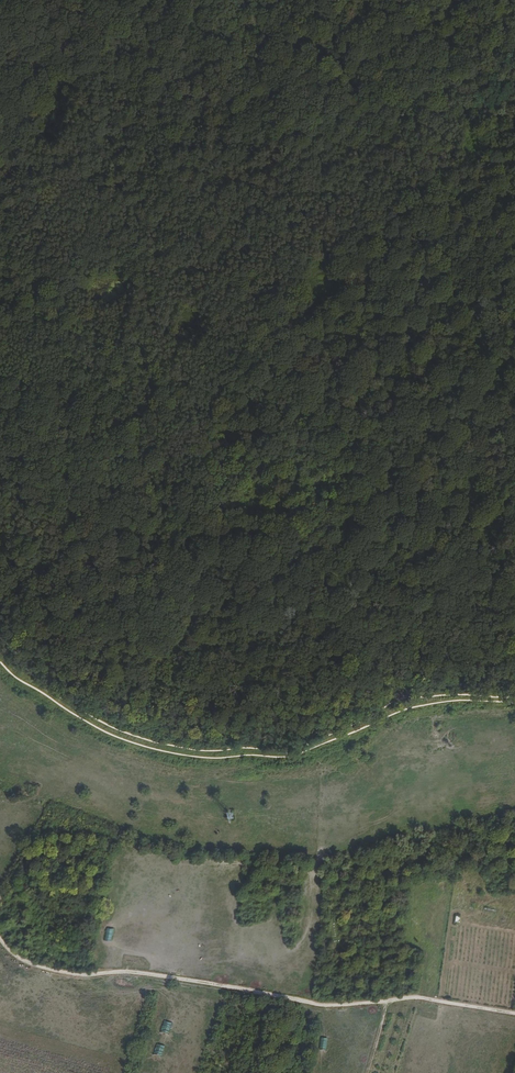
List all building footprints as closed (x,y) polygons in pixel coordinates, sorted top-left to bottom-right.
[(161,1032),(169,1034),(171,1023),(163,1021),(161,1032)] [(161,1057),(165,1046),(157,1043),(153,1055),(161,1057)]
